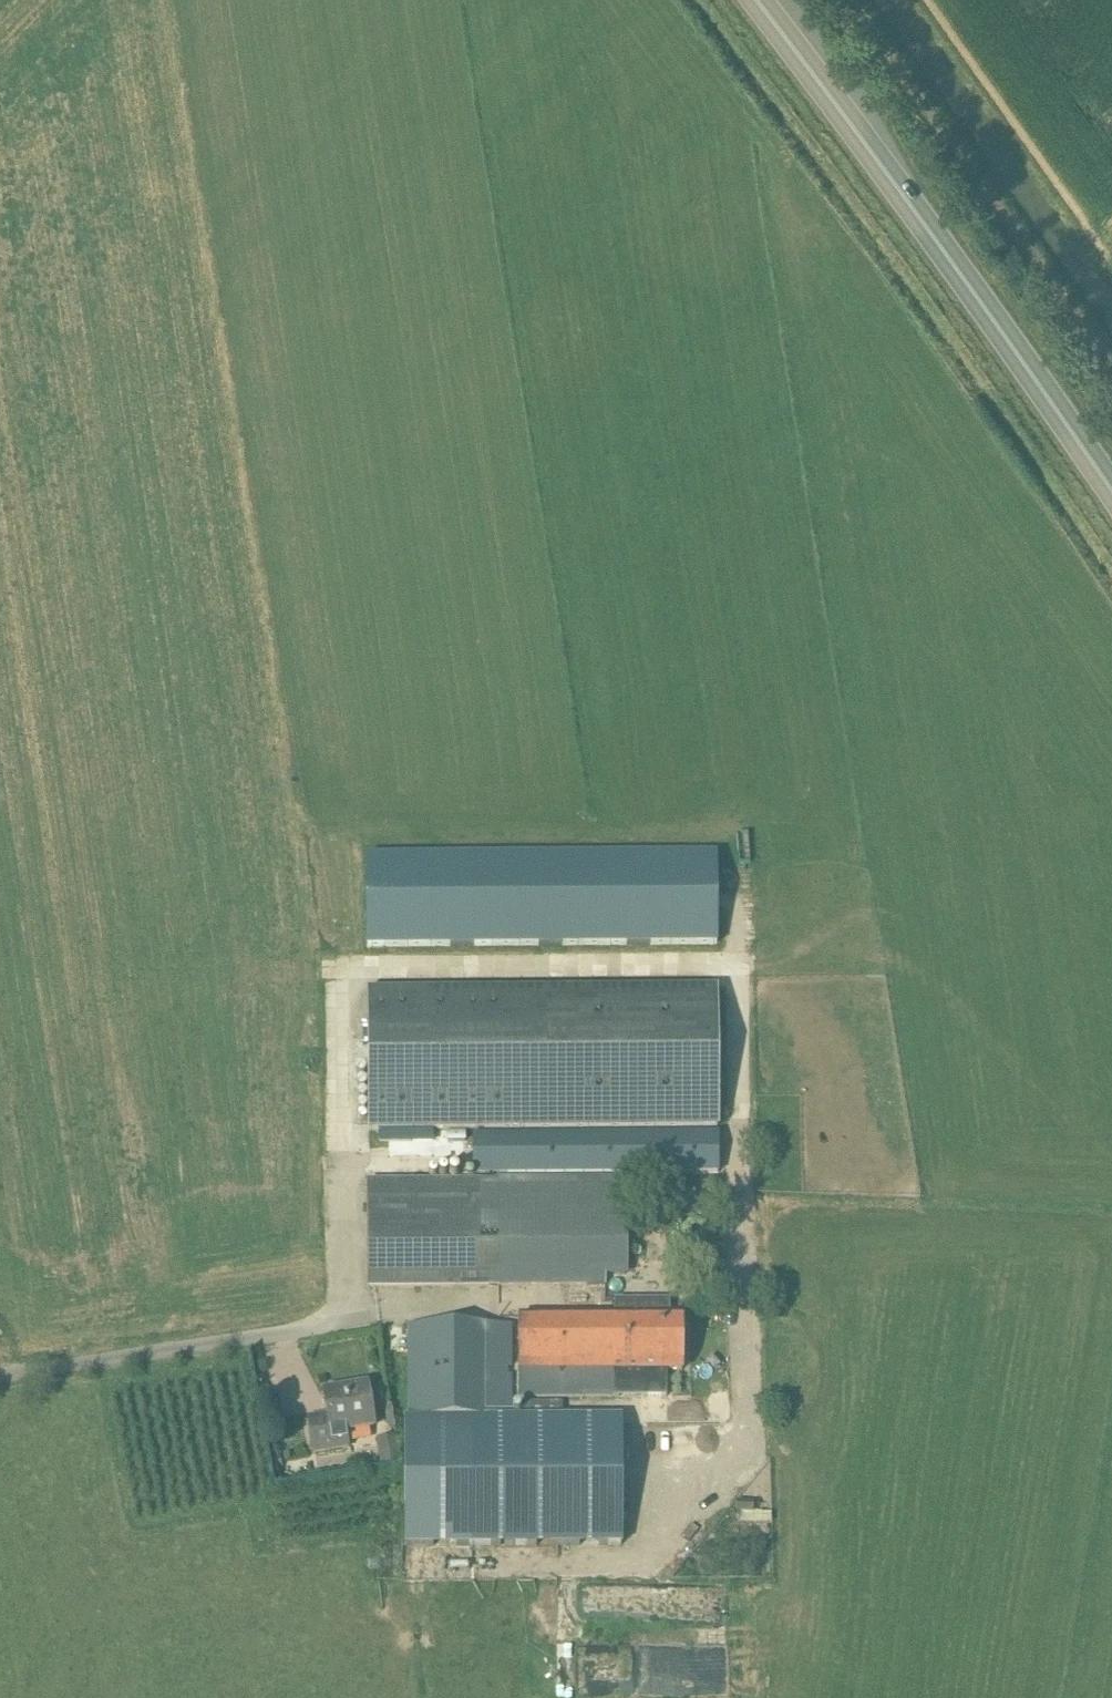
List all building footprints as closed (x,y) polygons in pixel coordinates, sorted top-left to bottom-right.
[(717,853),(367,856),(367,946),(718,944),(717,853)] [(718,1127),(717,987),(369,990),(370,1130),(718,1127)] [(474,1175),(718,1173),(718,1133),(473,1134),(474,1175)] [(627,1181),(368,1178),(368,1284),(585,1284),(585,1272),(627,1272),(627,1181)] [(682,1316),(520,1316),(520,1397),(644,1398),(644,1370),(682,1370),(682,1316)] [(512,1325),(407,1325),(407,1417),(423,1417),(423,1545),(622,1545),(622,1418),(512,1417),(512,1325)] [(372,1426),(366,1388),(325,1394),(329,1418),(310,1421),(315,1453),(348,1447),(345,1431),(372,1426)] [(401,1466),(396,1435),(377,1439),(381,1469),(401,1466)] [(313,1454),(314,1465),(334,1464),(334,1454),(313,1454)] [(736,1500),(736,1512),(754,1513),(754,1501),(736,1500)] [(624,1621),(623,1609),(603,1611),(604,1624),(624,1621)] [(574,1687),(661,1688),(661,1654),(574,1653),(574,1687)]
